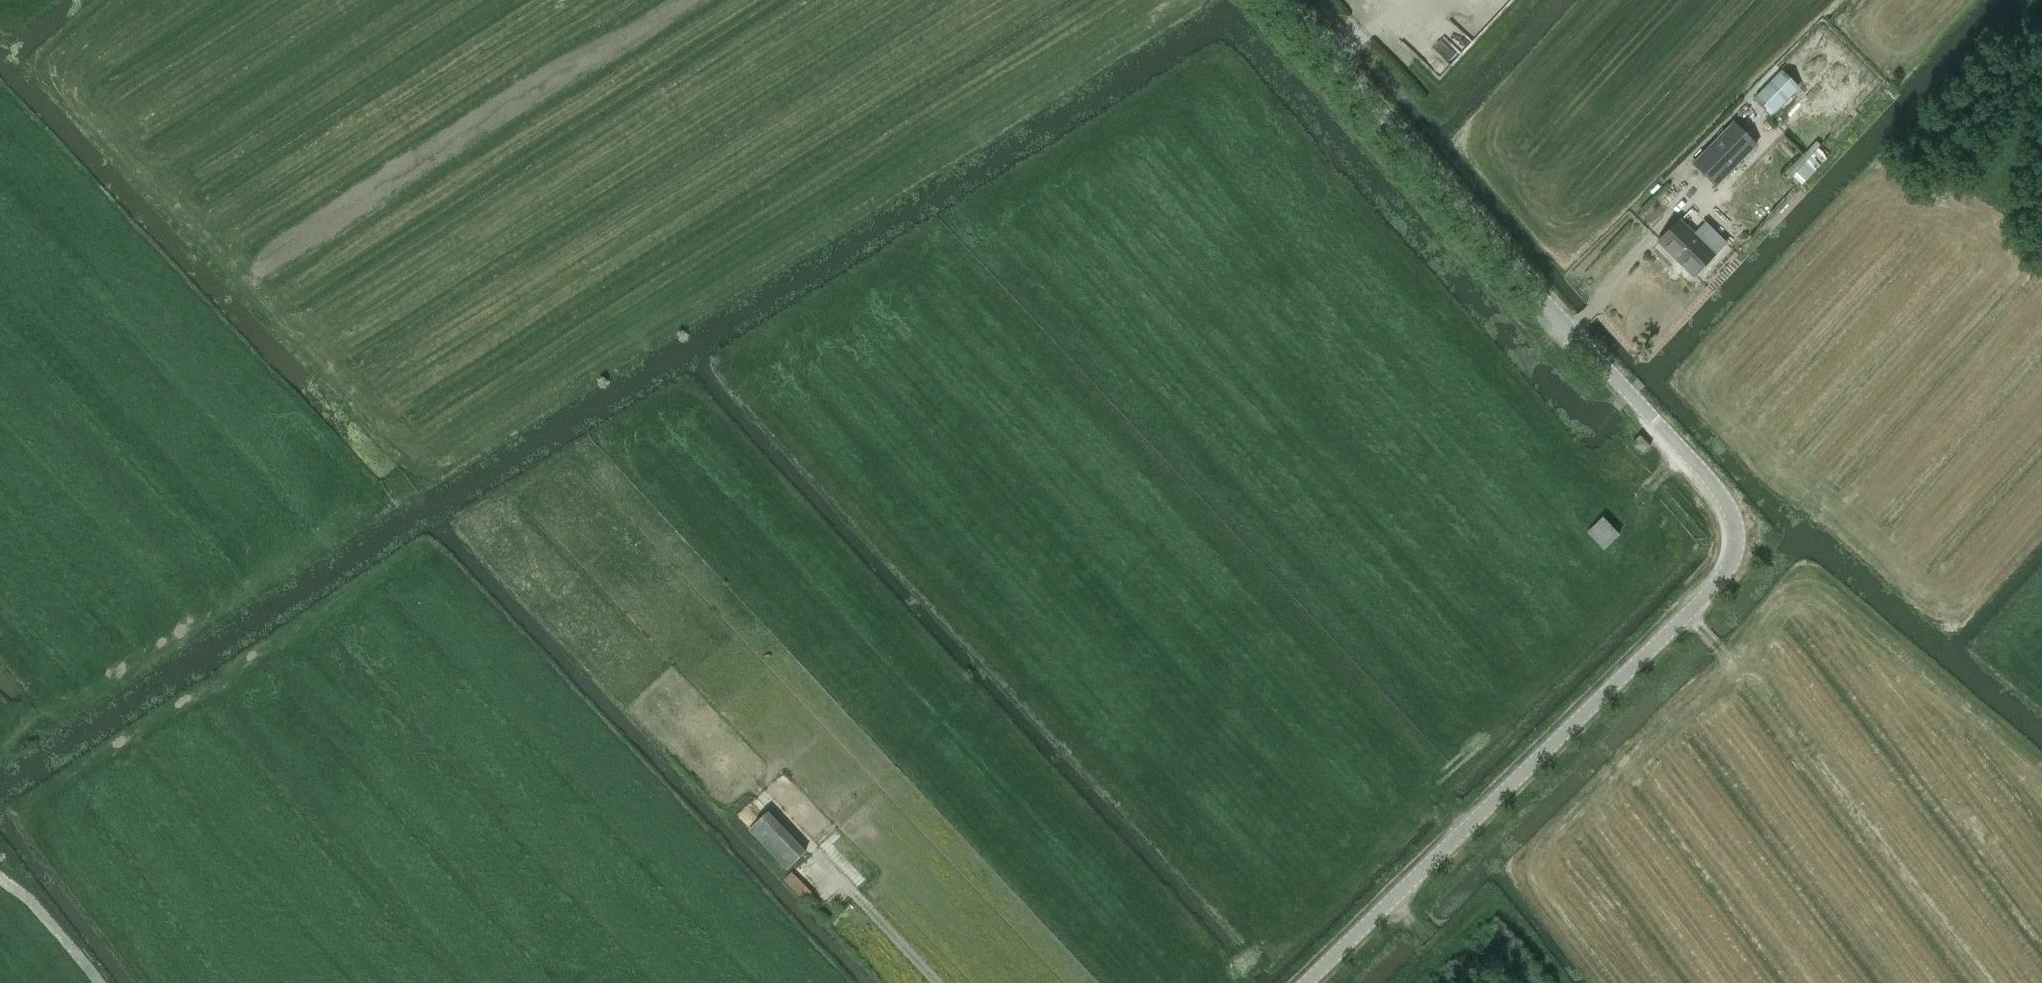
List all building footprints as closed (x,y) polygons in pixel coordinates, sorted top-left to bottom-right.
[(1782,70),(1755,98),(1772,115),(1800,88),(1782,70)] [(1734,121),(1692,164),(1717,187),(1758,145),(1734,121)] [(1815,140),(1785,173),(1800,187),(1814,171),(1817,174),(1830,159),(1828,157),(1839,145),(1828,136),(1820,144),(1815,140)] [(1677,219),(1657,240),(1695,276),(1715,255),(1727,243),(1705,222),(1693,234),(1677,219)] [(1641,436),(1633,443),(1644,453),(1651,447),(1641,436)] [(1602,516),(1586,532),(1603,550),(1619,534),(1602,516)] [(768,810),(748,829),(787,869),(807,850),(768,810)]
